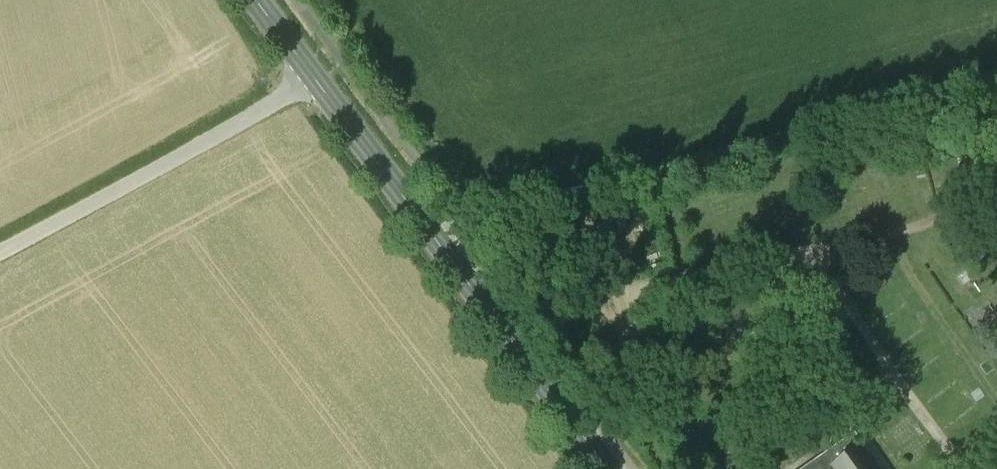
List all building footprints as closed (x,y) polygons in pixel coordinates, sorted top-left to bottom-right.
[(798,468),(877,468),(853,433),(798,468)]
